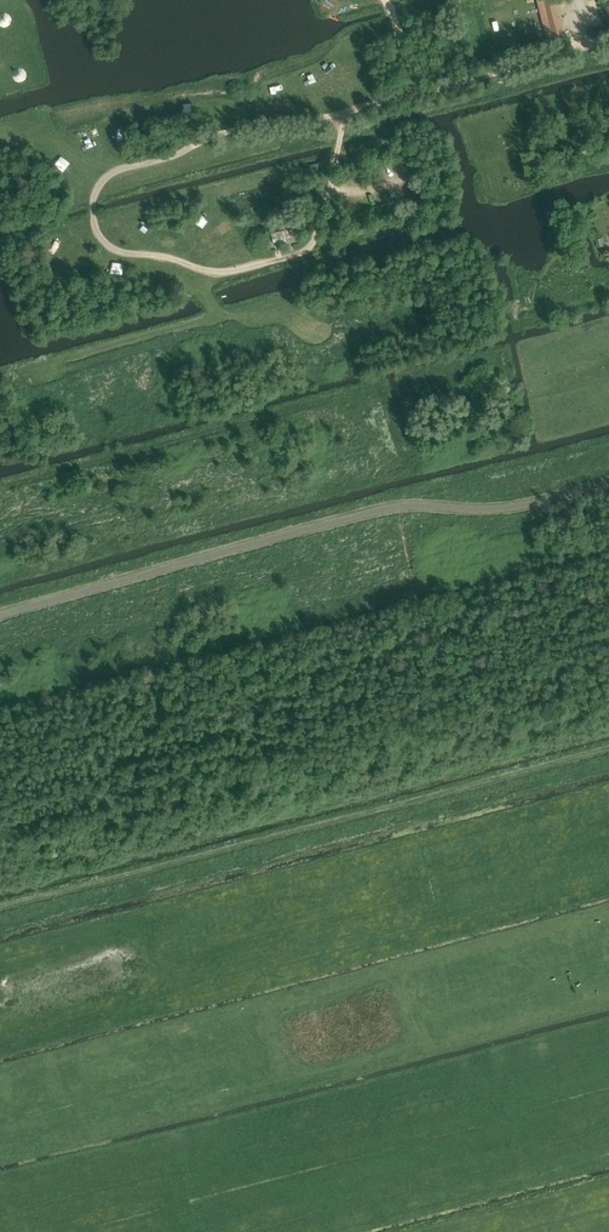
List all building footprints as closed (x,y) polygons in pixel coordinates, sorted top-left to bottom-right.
[(541,2),(551,41),(566,37),(557,0),(549,0),(541,2)] [(114,237),(123,243),(130,234),(122,227),(114,237)] [(290,230),(272,234),(274,243),(292,239),(290,230)] [(97,262),(85,261),(85,272),(96,272),(97,262)]
